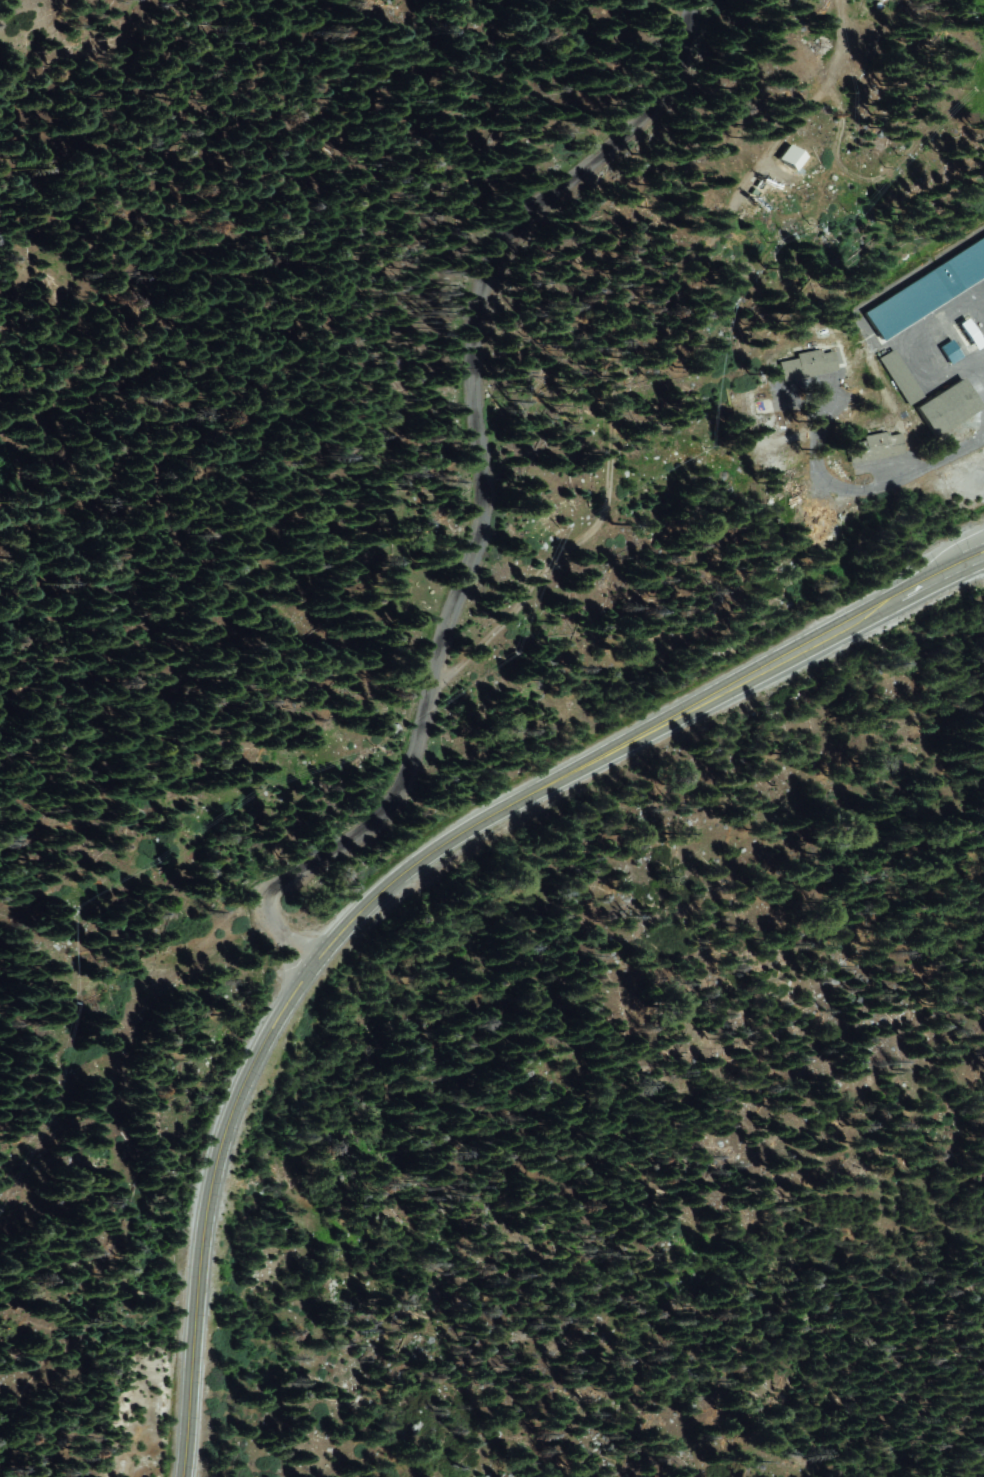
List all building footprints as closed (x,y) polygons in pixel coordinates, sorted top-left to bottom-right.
[(776,158),(787,144),(803,157),(792,171),(776,158)] [(862,312),(983,235),(983,273),(879,339),(862,312)] [(968,353),(963,346),(969,342),(957,324),(967,317),(983,342),(968,353)] [(938,347),(950,339),(960,355),(949,363),(938,347)] [(818,349),(819,353),(830,351),(833,370),(781,380),(778,361),(796,358),(795,353),(818,349)] [(876,358),(890,349),(920,395),(906,404),(876,358)] [(915,406),(960,378),(978,407),(933,436),(915,406)] [(907,431),(910,450),(849,462),(846,443),(863,439),(863,436),(887,431),(887,435),(907,431)]
